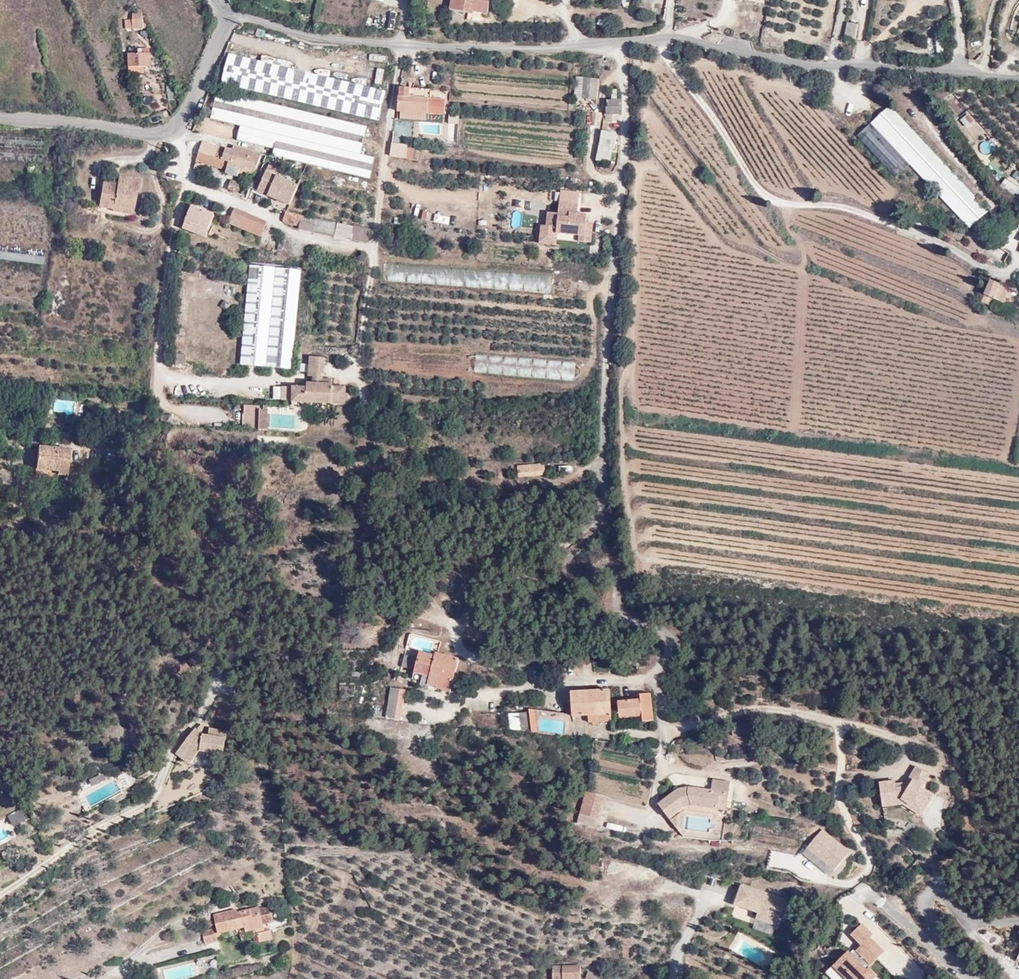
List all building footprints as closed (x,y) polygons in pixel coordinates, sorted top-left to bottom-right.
[(449,10),(469,13),(470,11),(488,14),(490,0),(451,0),(449,10)] [(142,13),(134,14),(134,22),(143,21),(142,13)] [(150,31),(145,21),(143,21),(134,22),(127,22),(128,32),(150,31)] [(858,24),(847,23),(844,38),(856,39),(858,24)] [(129,69),(146,68),(151,68),(151,49),(139,49),(139,55),(129,55),(129,69)] [(309,71),(309,72),(227,55),(221,84),(377,119),(384,87),(309,71)] [(597,80),(575,78),(572,99),(595,102),(597,80)] [(400,98),(400,114),(449,116),(449,101),(433,100),(433,91),(402,89),(402,98),(400,98)] [(216,90),(205,135),(271,150),(271,155),(368,178),(374,155),(359,152),(364,124),(216,90)] [(607,102),(607,115),(615,117),(621,118),(621,102),(607,102)] [(957,118),(948,106),(945,108),(953,120),(957,118)] [(874,124),(911,164),(971,229),(990,213),(925,142),(892,108),(874,124)] [(967,113),(960,119),(959,120),(965,128),(973,121),(967,113)] [(859,138),(895,179),(911,164),(874,124),(859,138)] [(599,147),(616,149),(618,133),(601,130),(599,147)] [(417,160),(419,147),(392,142),(390,156),(417,160)] [(231,152),(202,144),(197,163),(225,171),(226,167),(236,171),(237,170),(242,171),(241,173),(253,176),(255,172),(261,156),(233,147),(231,152)] [(261,171),(272,175),(276,167),(265,162),(261,171)] [(260,170),(256,182),(252,180),(248,191),(257,195),(259,193),(290,206),(298,186),(272,175),(261,171),(260,170)] [(135,194),(139,184),(117,178),(115,185),(100,182),(94,207),(108,210),(110,206),(129,211),(134,194),(135,194)] [(1005,178),(1001,185),(1000,185),(1014,194),(1018,187),(1005,178)] [(239,185),(230,182),(227,191),(236,194),(239,185)] [(583,209),(583,199),(564,199),(564,210),(554,210),(553,224),(564,224),(564,231),(587,231),(587,237),(598,237),(599,226),(592,226),(592,217),(593,209),(583,209)] [(108,210),(108,212),(127,217),(129,211),(110,206),(108,210)] [(200,229),(210,233),(216,219),(192,210),(184,232),(197,237),(200,229)] [(237,210),(231,224),(243,229),(262,237),(268,223),(237,210)] [(353,239),(356,227),(308,216),(287,211),(283,223),(300,228),(302,221),(306,222),(305,228),(353,239)] [(481,214),(480,223),(488,223),(489,215),(481,214)] [(353,239),(370,243),(372,227),(309,215),(308,216),(356,227),(353,239)] [(564,231),(564,224),(553,224),(548,224),(548,241),(564,242),(564,236),(587,237),(587,231),(564,231)] [(197,237),(207,241),(210,233),(200,229),(197,237)] [(248,264),(242,347),(293,352),(300,268),(248,264)] [(1005,304),(1009,289),(989,283),(986,299),(1005,304)] [(241,363),(292,367),(293,352),(242,347),(241,363)] [(178,352),(174,363),(184,366),(187,355),(178,352)] [(312,358),(310,378),(313,379),(324,380),(325,360),(312,358)] [(344,394),(345,389),(332,388),(313,387),(308,386),(308,391),(293,390),(292,402),(348,406),(349,394),(344,394)] [(267,430),(268,406),(263,406),(263,410),(259,410),(258,430),(267,430)] [(72,450),(38,448),(36,474),(70,477),(72,450)] [(542,465),(516,468),(517,478),(544,476),(542,465)] [(436,659),(420,655),(415,676),(431,680),(431,677),(441,679),(438,691),(452,694),(457,676),(460,662),(437,657),(436,659)] [(402,672),(415,676),(418,661),(405,658),(402,672)] [(431,680),(429,688),(438,691),(441,679),(431,677),(431,680)] [(391,692),(386,722),(401,724),(406,694),(391,692)] [(590,720),(599,720),(601,695),(571,694),(571,718),(571,719),(590,720)] [(610,696),(601,695),(599,720),(609,720),(610,696)] [(649,731),(650,703),(639,703),(639,706),(617,706),(617,720),(639,721),(638,730),(649,731)] [(535,712),(528,713),(528,717),(530,735),(538,736),(535,714),(535,712)] [(553,713),(553,720),(558,721),(557,729),(563,729),(564,713),(553,713)] [(520,717),(521,735),(530,735),(528,717),(520,717)] [(745,735),(744,725),(733,726),(734,736),(745,735)] [(198,755),(221,758),(224,736),(207,733),(206,740),(200,739),(192,733),(174,757),(188,768),(198,755)] [(889,779),(873,781),(876,806),(896,803),(915,816),(928,794),(916,787),(924,774),(909,765),(902,776),(904,778),(900,785),(890,787),(889,779)] [(671,787),(652,803),(663,818),(681,804),(720,809),(724,781),(707,778),(705,789),(682,785),(671,787)] [(593,821),(594,797),(585,795),(580,817),(593,821)] [(12,827),(25,820),(19,809),(6,816),(12,827)] [(688,820),(689,810),(677,819),(682,824),(688,820)] [(577,827),(593,831),(593,821),(580,817),(577,827)] [(852,853),(825,834),(814,847),(842,869),(852,853)] [(771,867),(783,867),(783,852),(771,852),(771,867)] [(777,900),(736,885),(730,903),(751,910),(749,916),(769,924),(777,900)] [(212,933),(197,937),(201,950),(217,946),(215,938),(239,932),(241,936),(258,932),(257,928),(269,925),(266,912),(255,914),(255,912),(234,917),(232,914),(208,920),(212,933)] [(857,925),(846,935),(857,945),(846,956),(843,952),(829,966),(842,978),(869,978),(872,976),(864,968),(879,953),(865,938),(868,936),(857,925)] [(267,935),(253,937),(256,946),(269,943),(267,935)] [(1010,961),(1018,964),(1018,936),(1010,961)] [(553,969),(553,978),(579,978),(579,968),(553,969)] [(584,970),(581,978),(582,978),(584,978),(595,978),(597,974),(584,970)]
